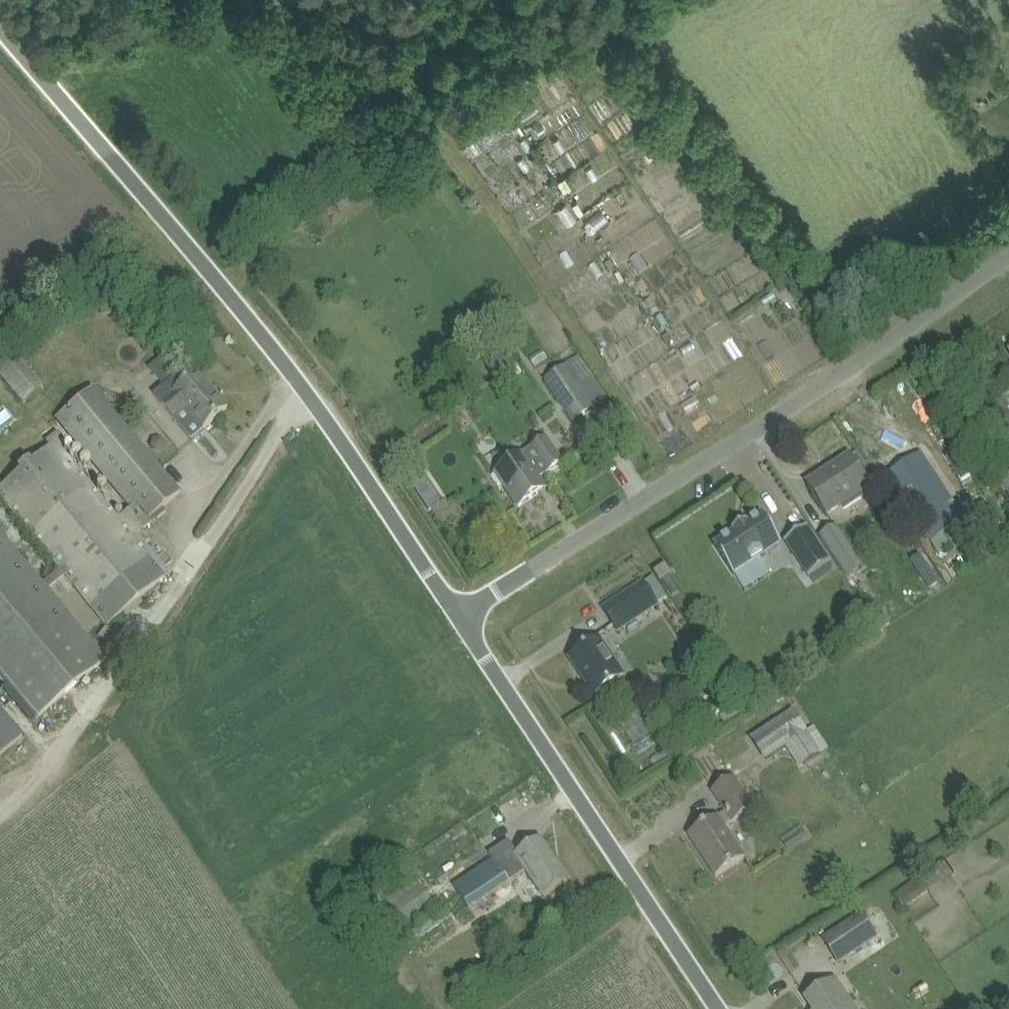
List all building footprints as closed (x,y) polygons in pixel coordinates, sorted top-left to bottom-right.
[(601,19),(605,26),(615,20),(610,12),(601,19)] [(354,203),(348,194),(335,202),(341,211),(354,203)] [(0,373),(0,374),(19,403),(40,389),(20,360),(0,373)] [(568,365),(546,381),(573,424),(598,408),(568,365)] [(166,400),(163,403),(176,419),(188,409),(205,430),(229,409),(199,373),(188,382),(181,373),(159,392),(166,400)] [(91,640),(49,589),(65,576),(91,606),(105,624),(122,610),(137,597),(160,578),(164,574),(150,557),(134,537),(138,534),(153,521),(165,511),(162,507),(179,493),(169,481),(162,472),(161,471),(92,388),(62,412),(54,419),(120,498),(129,509),(116,520),(107,509),(68,461),(58,449),(66,443),(61,438),(63,437),(58,431),(49,437),(46,441),(49,445),(0,486),(0,498),(10,509),(59,569),(42,582),(0,531),(0,677),(36,720),(62,698),(108,660),(91,640)] [(1001,413),(1008,408),(1008,404),(1005,397),(997,406),(1001,413)] [(532,484),(566,461),(549,438),(492,477),(501,489),(506,486),(520,507),(538,494),(532,484)] [(957,509),(946,492),(921,453),(909,461),(905,464),(895,470),(888,475),(890,478),(931,542),(932,542),(964,521),(965,520),(957,509)] [(871,486),(854,460),(851,456),(809,484),(828,514),(840,506),(844,512),(866,498),(862,492),(871,486)] [(411,484),(430,512),(443,502),(425,475),(411,484)] [(735,532),(715,545),(734,575),(783,544),(763,514),(749,523),(748,522),(734,531),(735,532)] [(820,536),(838,563),(854,551),(837,525),(836,526),(820,536)] [(832,563),(808,527),(786,541),(810,577),(832,563)] [(667,564),(655,572),(660,581),(672,573),(667,564)] [(604,609),(618,631),(656,606),(659,605),(644,583),(604,609)] [(596,695),(625,676),(599,638),(571,657),(596,695)] [(695,657),(689,659),(686,664),(688,670),(694,673),(700,671),(702,665),(700,660),(695,657)] [(711,695),(722,711),(734,704),(723,687),(711,695)] [(735,707),(720,716),(725,723),(740,714),(735,707)] [(23,735),(0,708),(0,755),(23,735)] [(798,711),(754,738),(768,760),(789,746),(803,767),(824,754),(798,711)] [(718,816),(706,824),(689,835),(717,877),(746,857),(726,827),(755,808),(734,776),(713,791),(726,812),(719,817),(718,816)] [(541,840),(517,857),(498,869),(492,861),(454,886),(442,895),(458,919),(470,910),(470,911),(511,883),(516,890),(532,879),(545,897),(569,881),(541,840)] [(393,925),(430,904),(418,882),(380,902),(393,925)] [(902,907),(921,896),(914,884),(894,895),(902,907)] [(413,941),(452,915),(445,904),(406,930),(413,941)] [(824,941),(839,963),(877,937),(862,915),(824,941)] [(807,1000),(808,1001),(808,1000),(814,1008),(862,1008),(859,1005),(871,997),(872,997),(862,983),(863,982),(854,968),(807,1000)]
